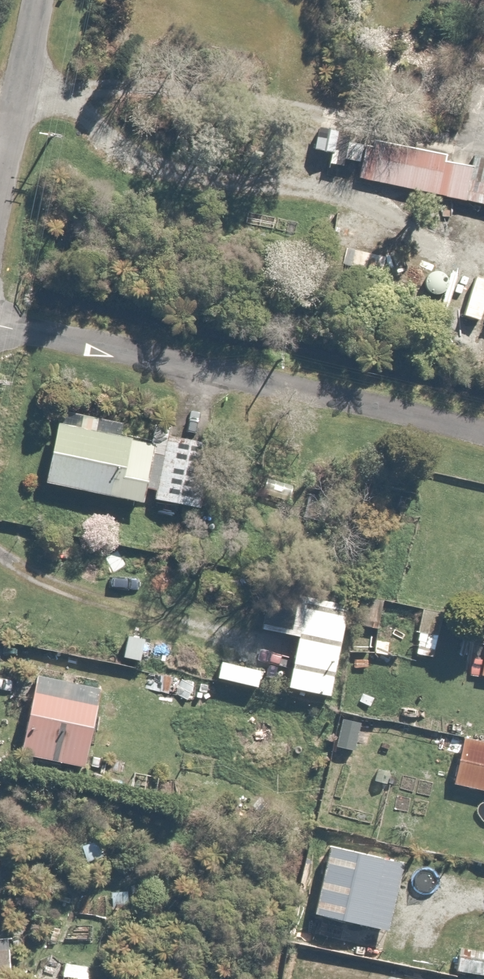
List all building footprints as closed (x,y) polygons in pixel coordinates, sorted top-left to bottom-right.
[(366,141),(362,161),(374,164),(370,182),(483,207),(483,158),(475,156),(473,166),(366,141)] [(59,422),(59,423),(46,487),(153,509),(155,502),(193,510),(207,443),(165,434),(163,444),(59,422)] [(354,609),(275,591),(264,633),(299,642),(286,691),(334,703),(354,609)] [(463,614),(422,607),(414,654),(438,658),(439,650),(456,653),(463,614)] [(144,644),(140,661),(139,665),(218,683),(223,662),(144,644)] [(107,687),(39,673),(21,759),(89,773),(107,687)] [(466,743),(456,787),(483,793),(483,747),(466,743)] [(16,977),(15,937),(0,937),(0,978),(16,977)] [(459,949),(455,974),(483,978),(483,953),(459,949)]
